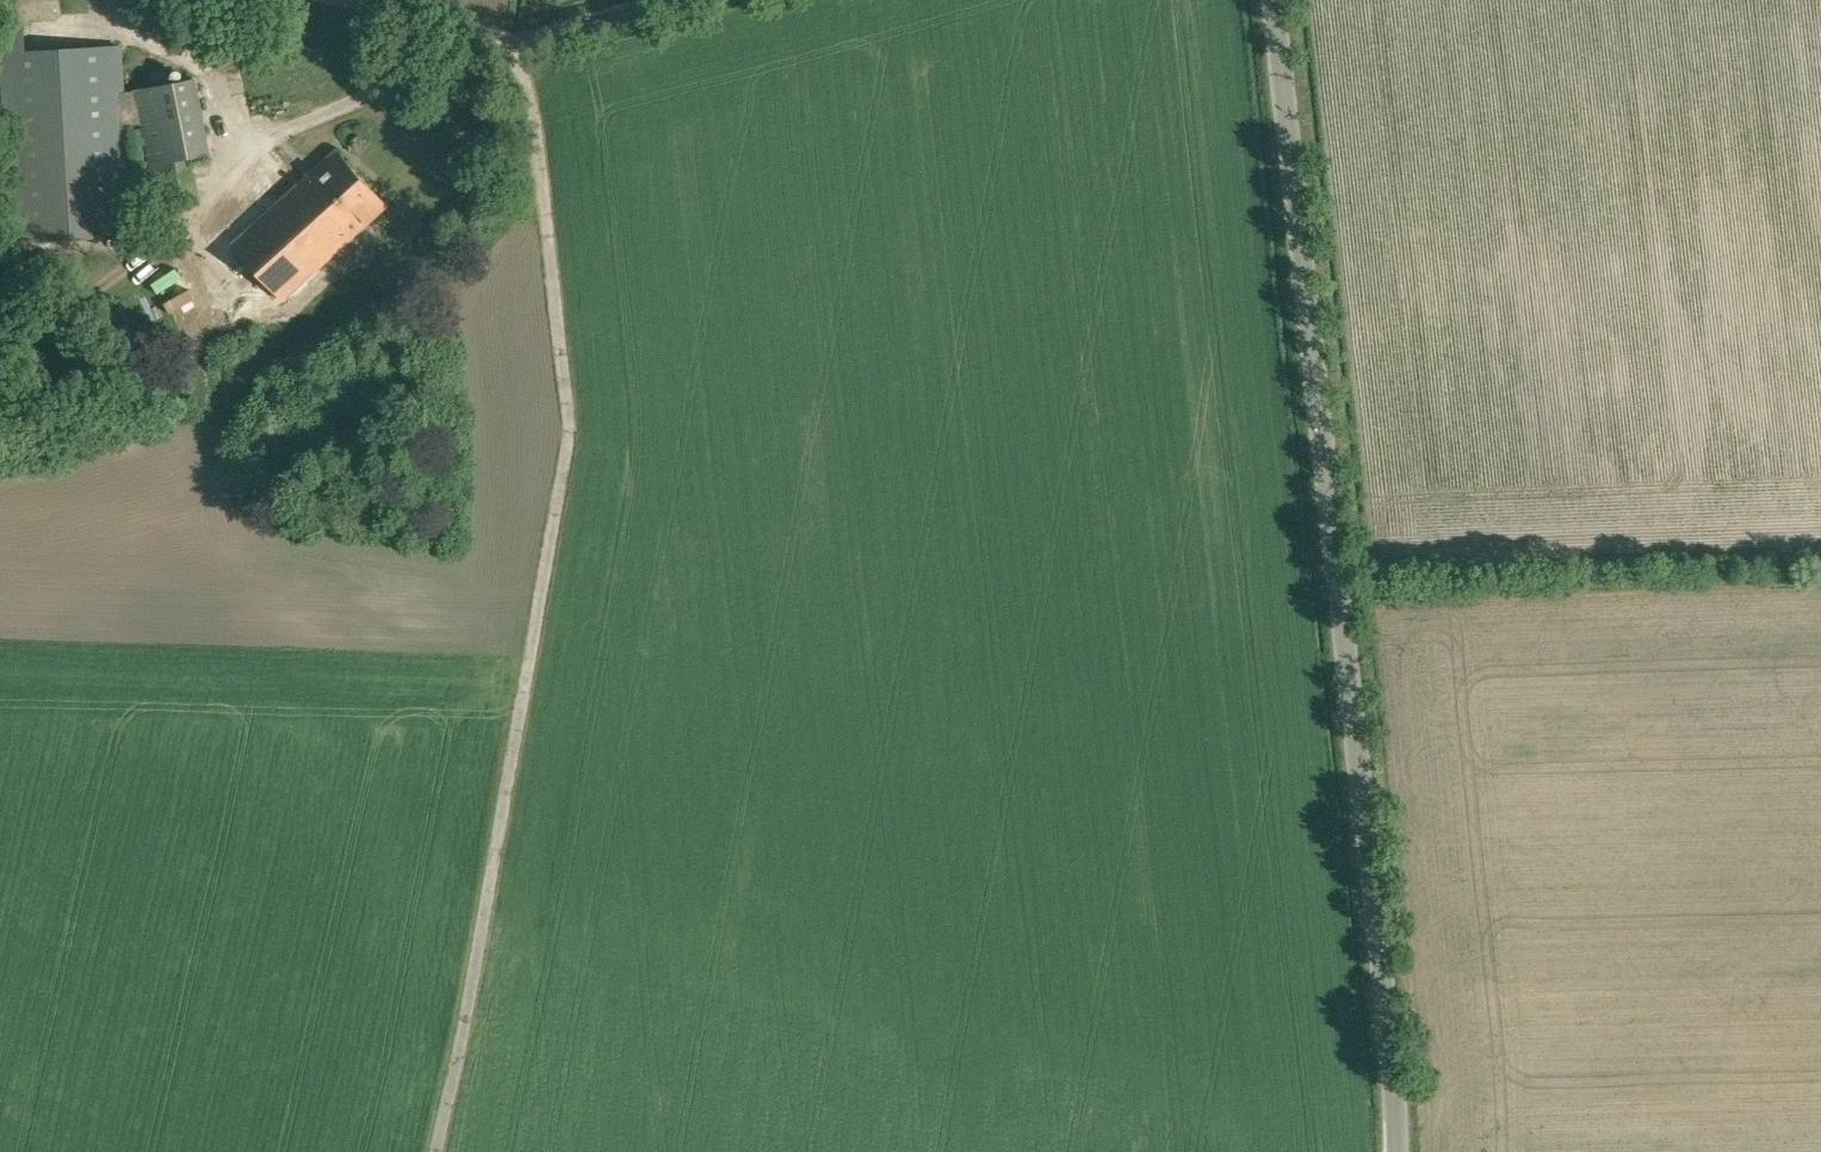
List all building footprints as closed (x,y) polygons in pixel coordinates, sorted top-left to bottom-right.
[(25,26),(0,28),(0,29),(1,53),(12,241),(132,234),(126,126),(141,123),(158,206),(199,197),(191,157),(210,153),(195,78),(123,92),(121,46),(26,51),(25,26)] [(282,301),(388,205),(337,148),(231,244),(282,301)]
